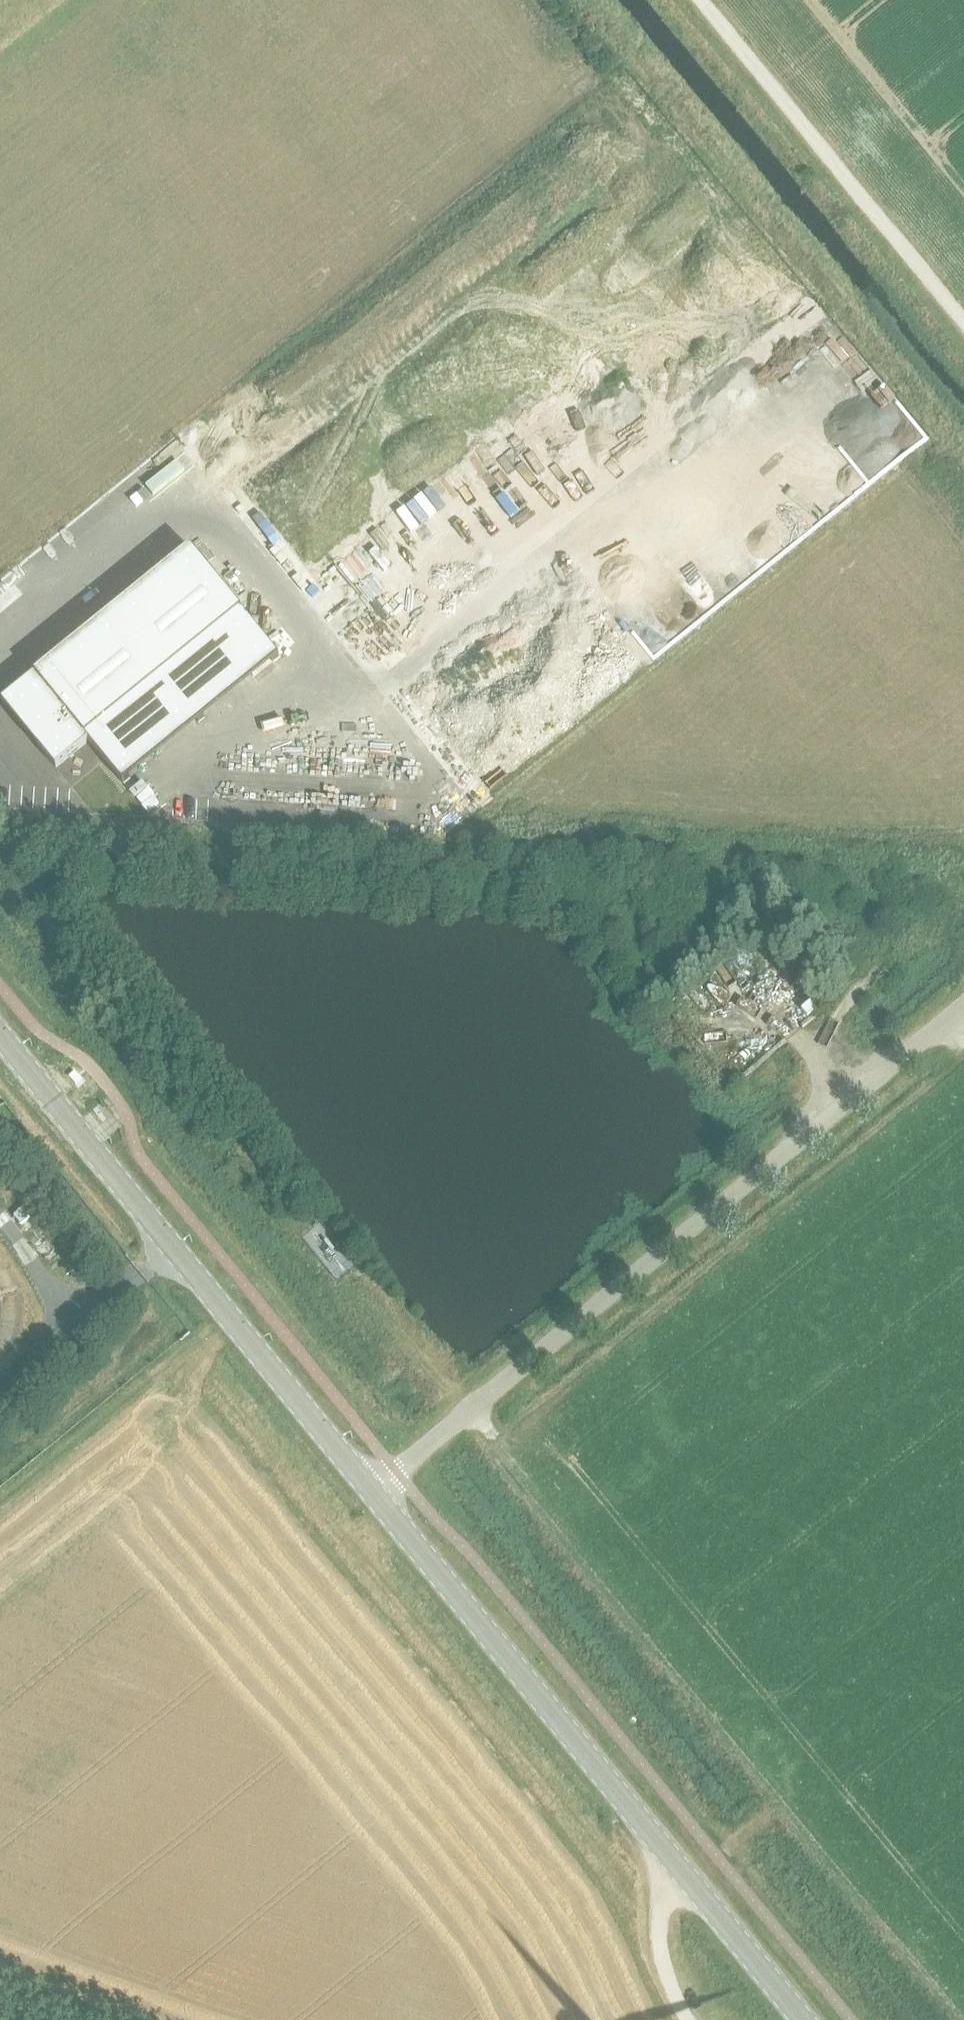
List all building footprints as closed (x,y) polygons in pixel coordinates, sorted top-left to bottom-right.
[(35,676),(3,702),(45,740),(38,746),(57,768),(89,742),(86,737),(242,611),(191,548),(116,609),(35,675),(35,676)] [(728,1061),(723,1070),(740,1079),(745,1070),(728,1061)] [(313,1240),(343,1274),(352,1266),(322,1232),(313,1240)]
